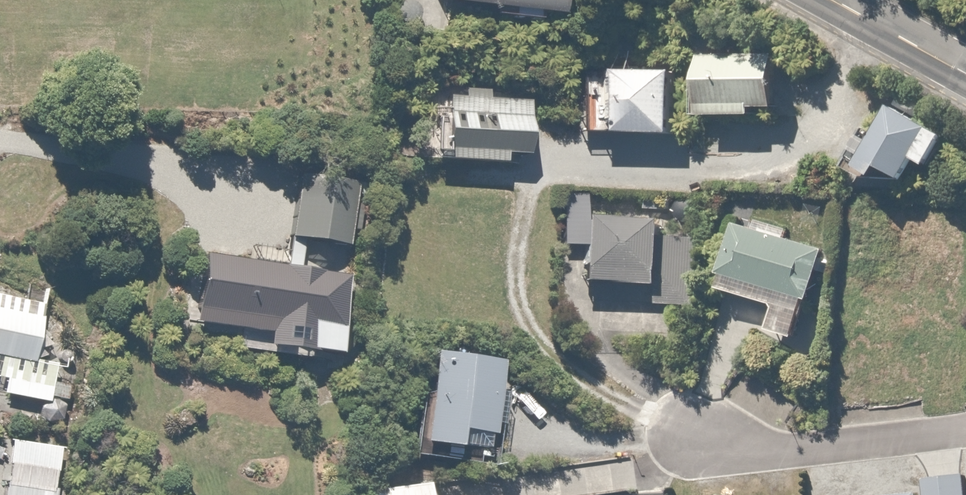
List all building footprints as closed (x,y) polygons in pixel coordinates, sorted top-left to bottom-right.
[(450,8),(573,21),(575,0),(451,0),(450,8)] [(791,57),(702,56),(702,120),(767,120),(767,113),(791,113),(791,57)] [(684,70),(572,70),(572,128),(604,128),(604,139),(684,139),(684,70)] [(485,88),(450,87),(448,161),(505,162),(505,151),(532,152),(533,104),(485,103),(485,88)] [(939,111),(900,93),(878,138),(872,135),(854,172),(879,184),(882,178),(907,190),(913,177),(928,185),(938,164),(952,171),(965,144),(931,128),(939,111)] [(299,177),(298,241),(357,245),(360,179),(299,177)] [(675,222),(591,220),(590,285),(661,287),(661,306),(702,307),(704,240),(675,239),(675,222)] [(763,232),(748,228),(728,293),(790,311),(784,333),(818,343),(844,256),(800,244),(804,233),(766,222),(763,232)] [(204,248),(194,322),(350,344),(360,270),(204,248)] [(38,375),(49,304),(0,296),(0,357),(6,358),(4,372),(12,373),(8,398),(55,406),(60,378),(38,375)] [(443,352),(430,446),(489,452),(491,435),(504,437),(513,360),(443,352)] [(5,441),(0,478),(0,494),(63,494),(69,449),(5,441)] [(930,481),(933,494),(965,494),(965,475),(930,481)] [(427,482),(355,487),(356,494),(428,494),(427,482)]
